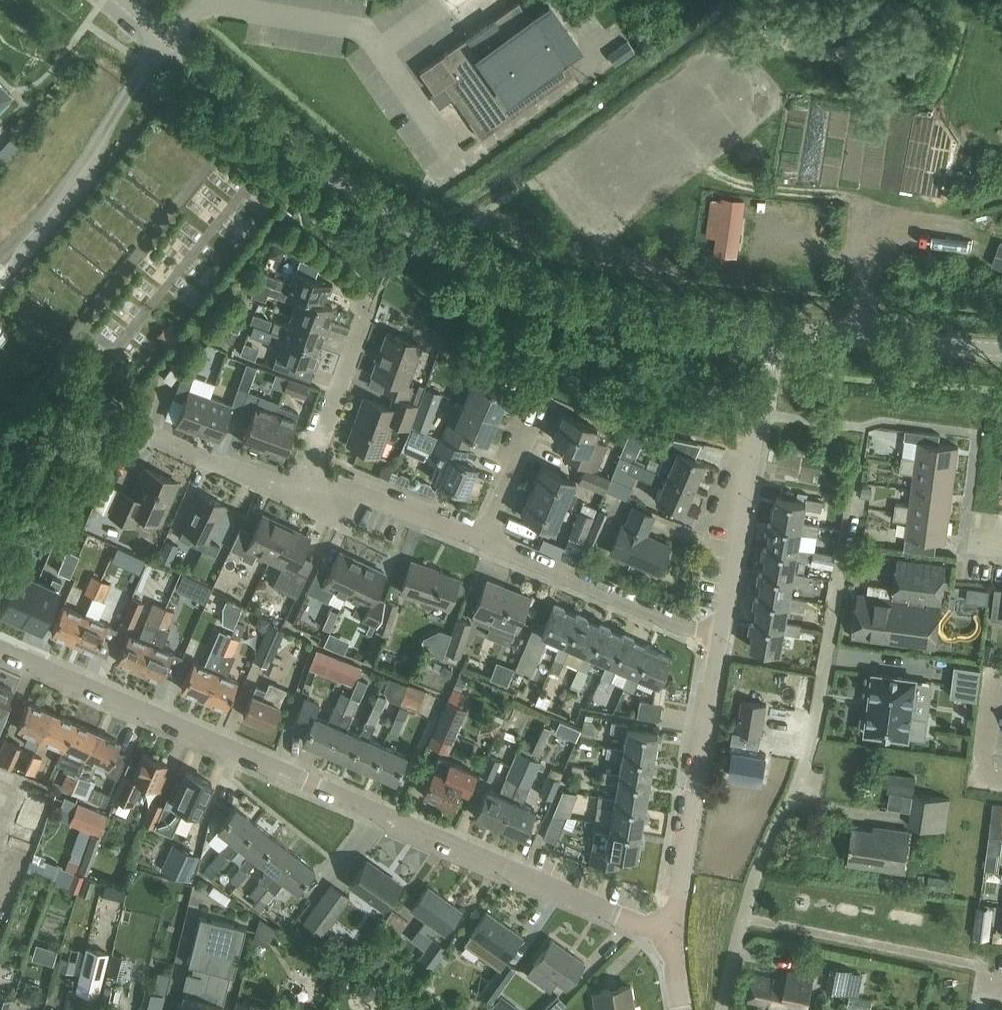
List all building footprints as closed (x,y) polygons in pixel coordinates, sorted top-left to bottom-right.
[(446,102),(452,97),(481,139),(575,73),(564,58),(579,47),(549,6),(530,19),(518,2),(419,72),(434,92),(437,90),(446,102)] [(11,96),(0,85),(0,107),(11,96)] [(720,226),(710,224),(708,236),(718,237),(716,253),(736,256),(744,201),(724,198),(720,226)] [(163,267),(176,275),(202,231),(189,223),(163,267)] [(994,266),(1001,268),(1001,244),(1001,243),(994,266)] [(263,273),(260,282),(268,286),(269,285),(274,287),(274,288),(285,292),(285,291),(320,304),(321,303),(325,292),(329,294),(332,285),(314,278),(319,267),(299,259),(291,283),(263,273)] [(268,286),(260,282),(255,293),(264,296),(268,286)] [(285,291),(285,292),(282,300),(295,305),(291,316),(329,330),(332,321),(327,319),(332,307),(321,303),(320,304),(285,291)] [(254,324),(253,325),(317,348),(321,336),(326,338),(329,330),(291,316),(287,327),(274,322),(271,331),(254,324)] [(164,329),(158,336),(157,337),(170,347),(176,340),(174,338),(181,329),(171,321),(164,330),(164,329)] [(312,360),(317,348),(253,325),(250,333),(281,345),(276,357),(272,367),(295,375),(299,365),(314,370),(317,362),(312,360)] [(412,387),(411,389),(406,387),(421,346),(387,333),(372,375),(388,381),(383,393),(393,397),(418,406),(426,387),(421,385),(419,389),(412,387)] [(163,378),(171,385),(179,374),(172,367),(163,378)] [(199,367),(195,377),(218,385),(221,375),(199,367)] [(472,386),(464,404),(497,418),(507,395),(494,389),(499,379),(473,367),(466,384),(472,386)] [(197,433),(210,398),(188,390),(192,380),(181,377),(173,399),(183,403),(175,426),(197,433)] [(308,386),(288,379),(284,390),(304,398),(308,386)] [(231,406),(210,398),(197,433),(219,441),(228,416),(238,420),(248,392),(238,388),(231,406)] [(248,392),(238,420),(249,424),(242,443),(262,450),(276,413),(256,405),(259,396),(248,392)] [(418,406),(393,397),(389,408),(363,398),(347,444),(379,456),(392,422),(410,428),(418,406)] [(497,418),(464,404),(456,423),(450,421),(443,437),(469,448),(474,437),(486,442),(497,418)] [(278,406),(276,413),(262,450),(282,458),(298,414),(278,406)] [(607,447),(592,440),(597,429),(564,415),(553,439),(576,449),(570,462),(585,468),(596,473),(607,447)] [(467,451),(436,437),(412,427),(406,442),(430,452),(427,459),(438,464),(431,479),(464,493),(476,467),(463,461),(467,451)] [(919,442),(939,445),(940,435),(920,432),(919,442)] [(903,457),(902,465),(956,472),(959,448),(919,442),(917,459),(903,457)] [(638,450),(636,455),(622,449),(619,456),(693,488),(704,463),(676,451),(670,465),(656,459),(638,450)] [(693,488),(619,456),(610,478),(632,487),(636,476),(647,481),(661,487),(655,500),(683,512),(693,488)] [(956,472),(902,465),(900,473),(915,475),(913,490),(952,496),(956,472)] [(576,495),(570,493),(575,481),(542,467),(532,491),(565,505),(570,508),(576,495)] [(610,479),(596,473),(585,468),(578,483),(604,494),(610,479)] [(144,469),(132,497),(120,491),(109,515),(133,526),(138,514),(160,524),(178,484),(144,469)] [(896,504),(895,512),(949,519),(952,496),(913,490),(911,506),(896,504)] [(565,505),(532,491),(521,516),(554,530),(565,505)] [(219,547),(207,542),(224,505),(200,494),(182,531),(199,539),(195,547),(215,556),(219,547)] [(769,521),(769,523),(818,531),(819,527),(804,524),(806,509),(822,512),(824,502),(808,499),(808,503),(777,497),(773,522),(769,521)] [(625,527),(623,526),(611,553),(657,573),(669,545),(643,535),(647,527),(649,528),(654,517),(633,508),(625,527)] [(599,510),(595,517),(585,540),(595,544),(608,514),(599,510)] [(585,540),(595,517),(579,511),(569,536),(584,543),(585,540)] [(949,519),(895,512),(894,520),(908,522),(906,539),(946,544),(949,519)] [(270,559),(286,527),(262,516),(254,534),(241,528),(230,550),(242,556),(241,559),(252,565),(257,553),(270,559)] [(771,532),(769,546),(765,546),(765,548),(835,560),(836,554),(815,551),(815,552),(799,549),(802,534),(817,536),(818,531),(769,523),(767,531),(771,532)] [(286,527),(270,559),(282,565),(272,586),(296,598),(313,562),(301,556),(309,538),(286,527)] [(183,537),(168,538),(168,549),(184,548),(183,537)] [(761,571),(760,573),(830,585),(831,579),(811,576),(811,577),(795,574),(798,559),(813,561),(813,564),(834,568),(835,560),(765,548),(763,556),(767,557),(765,571),(761,571)] [(67,549),(57,571),(70,576),(79,554),(67,549)] [(328,575),(318,570),(307,593),(328,603),(334,590),(346,596),(362,563),(339,552),(328,575)] [(37,581),(26,576),(29,567),(9,558),(0,579),(0,580),(11,585),(7,592),(0,610),(0,611),(20,619),(37,581)] [(936,649),(947,566),(898,560),(893,599),(858,594),(853,638),(936,649)] [(460,583),(458,582),(458,580),(428,570),(429,568),(411,562),(401,593),(421,599),(420,601),(422,605),(429,608),(433,606),(434,604),(449,608),(454,593),(456,594),(459,594),(461,593),(463,591),(464,589),(464,586),(462,584),(460,583)] [(362,563),(346,596),(359,602),(352,615),(376,626),(384,602),(373,597),(384,574),(362,563)] [(763,582),(760,596),(756,595),(756,598),(806,606),(807,602),(791,599),(793,584),(809,587),(809,588),(829,591),(830,585),(760,573),(759,581),(763,582)] [(183,574),(176,589),(204,602),(211,587),(183,574)] [(94,597),(101,580),(92,576),(84,593),(94,597)] [(49,586),(37,581),(20,619),(41,628),(62,581),(52,577),(49,586)] [(94,597),(85,616),(74,643),(96,652),(107,625),(94,620),(110,584),(101,580),(94,597)] [(487,581),(474,614),(471,621),(513,637),(516,631),(529,597),(487,581)] [(220,631),(227,614),(255,624),(257,619),(241,613),(248,596),(216,585),(208,607),(212,608),(205,626),(220,631)] [(996,589),(992,619),(1001,621),(1001,590),(996,589)] [(291,614),(296,598),(282,594),(278,610),(291,614)] [(144,603),(132,597),(121,622),(134,627),(144,603)] [(806,606),(756,598),(754,606),(758,607),(756,624),(801,631),(802,626),(787,624),(789,609),(805,611),(806,606)] [(389,634),(398,605),(385,601),(376,629),(389,634)] [(146,619),(138,639),(128,634),(117,661),(139,671),(166,608),(153,602),(146,619)] [(555,603),(553,607),(545,627),(535,623),(516,669),(531,676),(548,638),(561,643),(554,658),(549,671),(553,673),(579,614),(577,613),(576,616),(562,611),(564,607),(555,603)] [(74,643),(85,616),(64,607),(52,633),(74,643)] [(166,608),(139,671),(161,680),(172,653),(162,649),(170,630),(168,629),(175,612),(166,608)] [(587,617),(579,614),(553,673),(558,675),(564,662),(570,647),(584,653),(570,686),(575,688),(602,624),(600,623),(599,626),(585,621),(587,617)] [(460,657),(471,624),(458,620),(446,653),(460,657)] [(610,627),(602,624),(575,688),(579,690),(593,657),(607,663),(601,678),(606,680),(624,637),(608,631),(610,627)] [(801,631),(756,624),(751,648),(781,653),(785,634),(800,636),(801,631)] [(284,632),(282,631),(270,625),(253,662),(265,667),(261,677),(273,682),(280,666),(279,665),(282,659),(274,656),(284,632)] [(193,663),(182,689),(204,699),(215,672),(224,653),(231,636),(219,631),(203,667),(193,663)] [(231,636),(224,653),(233,657),(240,640),(231,636)] [(647,647),(624,637),(606,680),(610,682),(617,667),(630,673),(624,688),(628,690),(647,647)] [(647,647),(628,690),(633,692),(640,677),(658,685),(670,657),(647,647)] [(215,672),(204,699),(226,708),(237,682),(228,678),(236,658),(233,657),(224,653),(215,672)] [(951,697),(977,700),(981,669),(955,666),(951,697)] [(866,734),(909,739),(909,736),(925,738),(927,718),(912,715),(916,680),(874,674),(866,734)] [(367,686),(356,681),(350,696),(326,752),(348,762),(359,736),(345,730),(352,715),(358,700),(360,701),(367,686)] [(256,687),(253,695),(244,716),(270,727),(279,706),(278,706),(285,691),(270,684),(267,691),(256,687)] [(1,715),(12,690),(0,685),(0,715),(1,715)] [(426,693),(408,685),(395,716),(388,731),(398,735),(404,720),(409,710),(417,714),(426,693)] [(447,702),(447,701),(428,745),(448,754),(467,710),(462,708),(468,694),(453,688),(447,702)] [(731,749),(735,750),(730,776),(762,782),(767,755),(759,754),(767,705),(759,704),(761,694),(745,691),(742,701),(743,701),(738,733),(734,732),(731,749)] [(341,693),(334,707),(328,722),(315,717),(320,705),(304,697),(291,727),(306,733),(302,742),(326,752),(350,696),(341,693)] [(366,722),(359,736),(348,762),(371,771),(382,746),(369,740),(381,710),(386,699),(377,695),(372,706),(366,722)] [(640,701),(637,717),(659,721),(660,717),(660,716),(662,705),(640,701)] [(40,739),(51,713),(28,703),(17,729),(28,734),(24,744),(35,749),(40,739)] [(51,713),(40,739),(63,749),(74,723),(51,713)] [(584,720),(582,729),(581,732),(582,732),(580,742),(595,744),(596,735),(598,723),(592,722),(593,716),(586,715),(584,720)] [(661,734),(657,733),(626,728),(626,725),(612,722),(610,732),(625,734),(622,749),(607,747),(607,750),(653,757),(655,743),(659,744),(661,734)] [(74,723),(63,749),(58,760),(66,764),(64,770),(69,772),(62,788),(70,792),(96,733),(74,723)] [(503,739),(503,738),(514,743),(517,738),(506,733),(499,730),(496,736),(503,739)] [(96,733),(70,792),(81,796),(88,779),(90,780),(97,764),(108,769),(106,774),(117,779),(126,756),(115,752),(119,743),(96,733)] [(5,739),(0,750),(0,762),(12,767),(21,746),(5,739)] [(405,756),(382,746),(371,771),(394,781),(405,756)] [(653,757),(607,750),(605,757),(621,759),(618,774),(603,772),(602,774),(648,782),(651,768),(655,768),(657,758),(653,757)] [(506,778),(499,794),(487,788),(475,816),(499,826),(529,756),(517,751),(514,758),(505,777),(506,778)] [(128,763),(119,784),(119,783),(113,798),(132,806),(141,784),(159,792),(166,775),(162,774),(166,764),(143,753),(137,767),(128,763)] [(42,759),(33,755),(25,772),(35,777),(42,759)] [(501,761),(488,756),(480,775),(492,781),(501,761)] [(529,756),(499,826),(523,837),(535,809),(522,804),(529,788),(530,788),(542,761),(529,756)] [(433,770),(423,794),(451,806),(458,790),(467,794),(476,773),(449,762),(439,757),(433,770)] [(559,780),(563,772),(551,767),(547,775),(539,795),(552,800),(560,781),(559,780)] [(153,829),(171,836),(184,808),(197,814),(211,783),(186,773),(174,801),(167,798),(163,806),(153,829)] [(599,796),(598,799),(644,807),(647,793),(651,793),(652,783),(648,782),(602,774),(601,781),(617,784),(614,799),(599,796)] [(909,825),(947,831),(952,800),(914,794),(909,825)] [(28,799),(25,811),(47,816),(49,804),(28,799)] [(595,821),(594,824),(640,832),(642,817),(646,818),(648,808),(644,807),(598,799),(597,806),(612,809),(610,824),(595,821)] [(142,823),(153,829),(163,806),(152,801),(142,823)] [(77,803),(69,824),(98,837),(107,816),(77,803)] [(237,845),(254,823),(234,807),(217,830),(237,845)] [(567,817),(553,815),(543,838),(556,844),(567,817)] [(22,821),(20,833),(42,837),(44,825),(22,821)] [(249,855),(240,866),(230,880),(237,885),(256,860),(274,838),(254,823),(237,845),(249,855)] [(595,832),(593,847),(590,863),(619,868),(621,856),(635,858),(638,842),(642,843),(644,833),(640,832),(594,824),(593,831),(595,832)] [(905,872),(911,832),(886,829),(885,833),(853,828),(848,864),(905,872)] [(92,834),(88,845),(78,871),(88,875),(101,838),(92,834)] [(269,870),(260,882),(249,895),(256,900),(293,853),(274,838),(256,860),(269,870)] [(217,871),(229,858),(221,851),(206,839),(203,853),(203,854),(198,872),(211,881),(211,880),(217,871)] [(192,883),(197,863),(200,853),(173,845),(169,855),(164,874),(192,883)] [(313,869),(293,853),(256,900),(264,907),(274,893),(284,882),(296,891),(313,869)] [(399,885),(366,862),(350,884),(363,894),(383,908),(399,885)] [(96,872),(91,886),(104,890),(108,876),(96,872)] [(112,874),(104,918),(120,920),(124,896),(133,898),(136,878),(112,874)] [(234,897),(240,888),(222,876),(216,885),(234,897)] [(349,898),(331,885),(303,923),(321,936),(349,898)] [(418,929),(419,929),(411,940),(424,951),(419,958),(433,968),(447,948),(433,939),(429,936),(435,928),(445,935),(461,912),(428,887),(411,911),(424,920),(418,929)] [(291,891),(284,902),(296,910),(304,898),(291,891)] [(980,904),(976,932),(984,933),(988,905),(980,904)] [(522,937),(486,912),(464,944),(498,968),(480,994),(492,1002),(516,968),(505,961),(522,937)] [(182,998),(183,998),(180,1009),(222,1009),(226,996),(224,996),(229,976),(233,977),(245,928),(200,917),(188,966),(193,967),(191,974),(186,973),(182,988),(187,989),(185,997),(182,996),(182,998)] [(546,942),(557,928),(549,921),(538,936),(546,942)] [(533,966),(566,989),(584,963),(552,940),(533,966)] [(74,991),(96,996),(107,952),(85,947),(74,991)] [(157,982),(170,988),(177,970),(165,965),(157,982)] [(852,971),(832,967),(827,991),(847,995),(852,971)] [(787,983),(754,976),(748,1004),(776,1009),(808,1009),(814,978),(789,973),(787,983)] [(25,982),(20,997),(32,1000),(36,985),(25,982)] [(358,993),(362,999),(368,1000),(374,997),(375,991),(372,985),(366,983),(360,986),(358,993)] [(629,987),(594,993),(597,1009),(633,1009),(629,987)] [(163,996),(152,993),(144,992),(140,1009),(160,1009),(163,996)] [(0,995),(0,1009),(8,1009),(11,999),(0,995)] [(566,1005),(557,996),(543,1009),(560,1009),(566,1005)] [(234,1009),(271,1009),(272,1009),(236,1001),(234,1009)]
